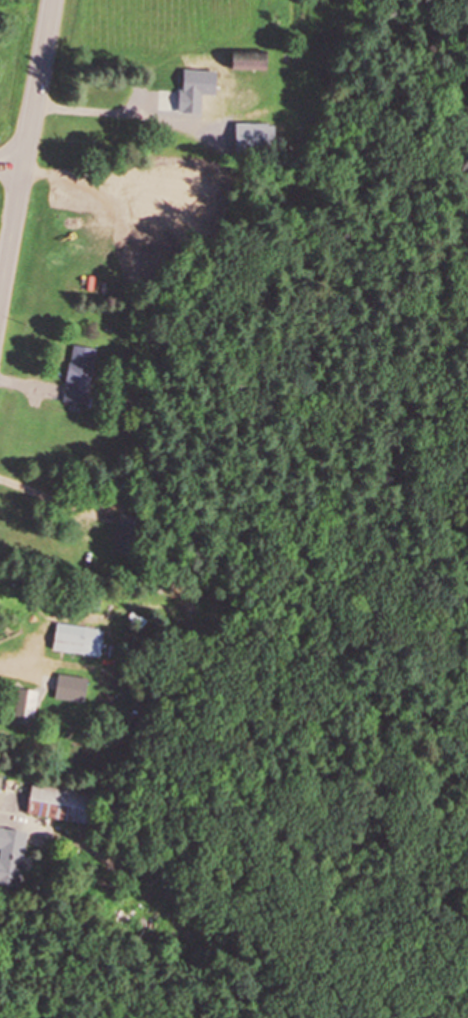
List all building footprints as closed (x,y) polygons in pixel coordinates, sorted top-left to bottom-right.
[(265,70),(265,53),(229,53),(229,70),(265,70)] [(275,147),(275,123),(235,123),(235,147),(275,147)] [(63,402),(86,406),(95,349),(71,345),(63,402)] [(82,635),(54,631),(52,651),(100,657),(103,630),(83,627),(82,635)] [(84,702),(87,678),(57,674),(54,699),(84,702)] [(37,690),(17,688),(13,721),(33,724),(37,690)] [(26,816),(91,824),(95,792),(30,784),(26,816)] [(26,830),(0,828),(0,885),(22,887),(26,830)]
